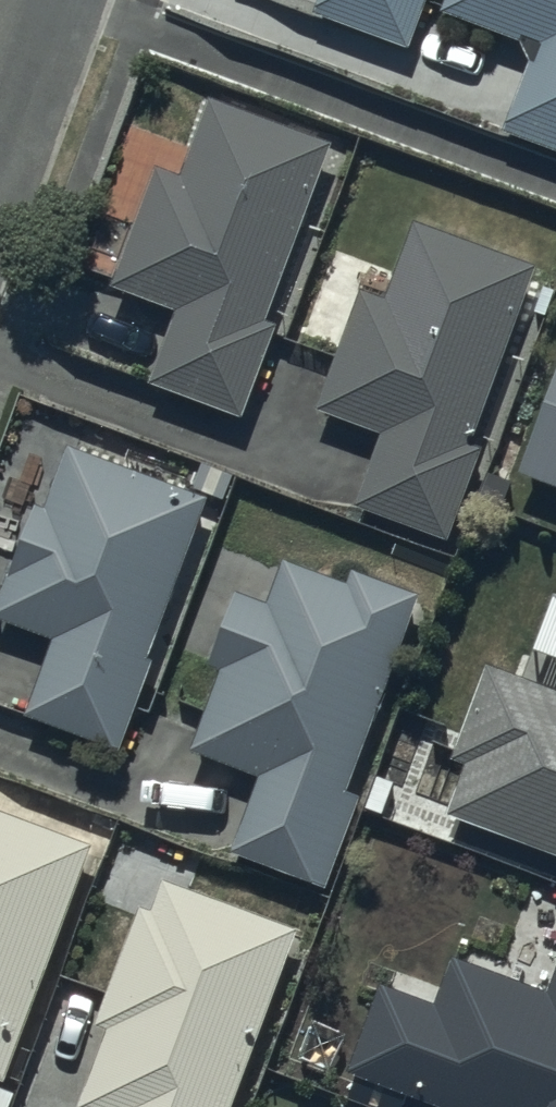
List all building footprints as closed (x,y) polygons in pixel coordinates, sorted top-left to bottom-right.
[(318,18),(413,52),(432,0),(324,0),(318,18)] [(446,19),(540,53),(510,134),(555,151),(555,0),(453,0),(446,19)] [(334,148),(219,106),(191,182),(161,171),(116,292),(179,315),(153,385),(247,420),(280,332),(267,327),(334,148)] [(540,270),(420,226),(392,304),(370,296),(327,413),(389,436),(361,513),(453,546),(487,451),(475,447),(540,270)] [(521,491),(555,504),(555,395),(521,491)] [(207,504),(76,457),(54,517),(42,513),(4,618),(65,640),(37,716),(119,746),(207,504)] [(274,607),(243,596),(215,669),(228,674),(197,755),(262,780),(233,858),(326,892),(357,809),(346,805),(423,602),(361,579),(357,590),(291,565),(274,607)] [(446,829),(555,870),(555,703),(552,702),(555,690),(555,678),(531,668),(527,679),(489,664),(480,689),(484,691),(453,774),(465,779),(446,829)] [(0,820),(0,1080),(8,1083),(93,854),(0,820)] [(104,1027),(114,1031),(86,1106),(238,1106),(301,935),(157,882),(104,1027)] [(382,996),(349,1086),(405,1106),(555,1106),(555,992),(551,1006),(455,971),(438,1017),(382,996)]
